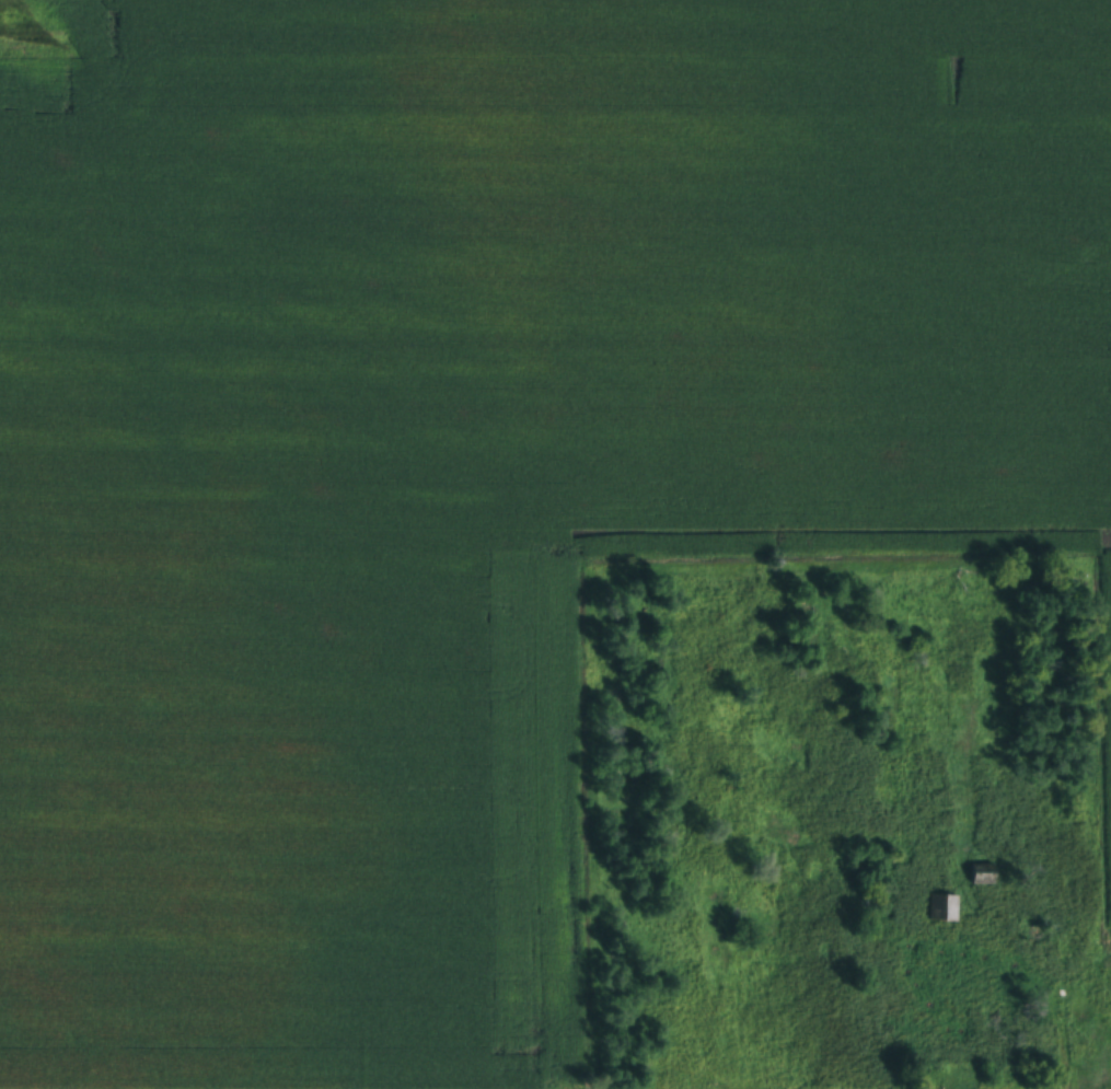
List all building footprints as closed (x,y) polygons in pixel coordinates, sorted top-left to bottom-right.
[(990,884),(990,865),(970,865),(970,884),(990,884)] [(955,895),(927,895),(927,920),(955,920),(955,895)]
